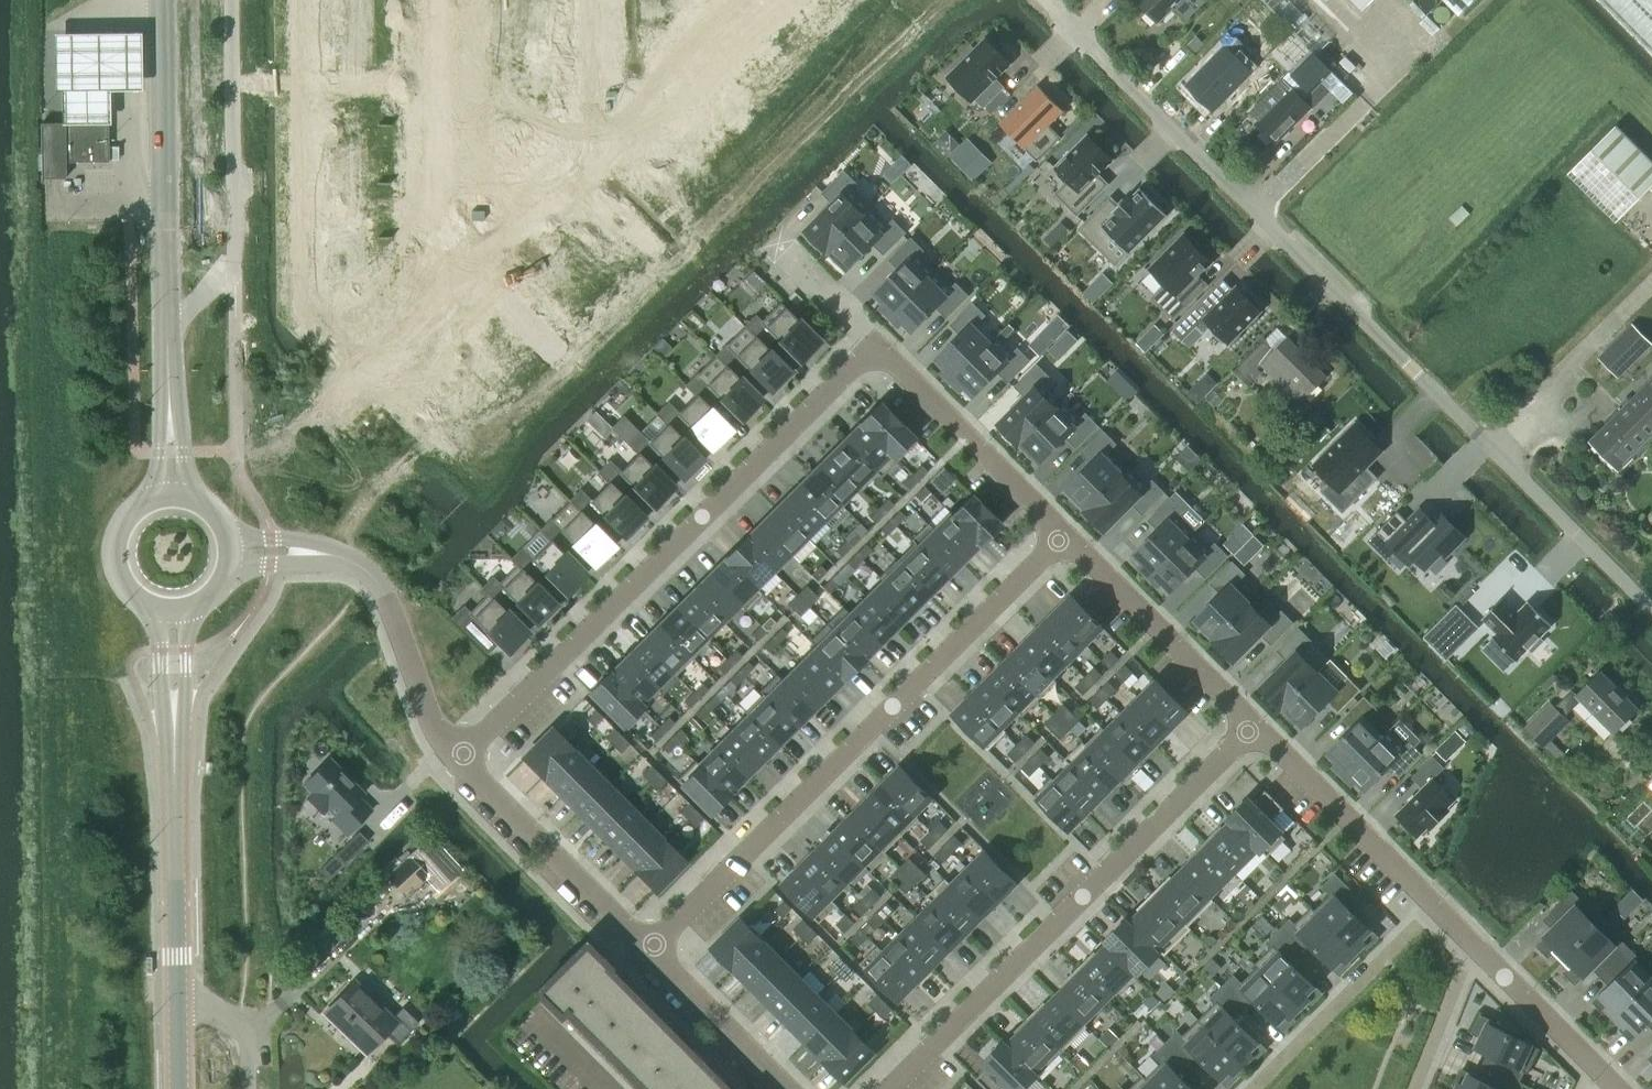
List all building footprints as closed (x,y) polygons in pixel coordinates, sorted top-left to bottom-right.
[(318,25),(369,24),(368,0),(318,0),(318,25)] [(904,9),(912,0),(896,0),(904,9)] [(1138,2),(1159,22),(1173,8),(1186,21),(1207,0),(1140,0),(1138,2)] [(1375,0),(1350,0),(1362,12),(1375,0)] [(1460,16),(1475,0),(1444,0),(1460,16)] [(1651,53),(1651,0),(1600,0),(1651,53)] [(575,4),(532,4),(532,28),(575,27),(575,4)] [(492,5),(478,5),(478,13),(492,13),(492,5)] [(575,27),(532,28),(532,52),(536,52),(576,51),(576,50),(575,27)] [(1214,60),(1191,82),(1214,106),(1252,69),(1245,61),(1255,51),(1240,35),(1214,60)] [(108,123),(108,91),(138,91),(137,36),(52,38),(53,92),(58,92),(59,122),(65,122),(65,124),(108,123)] [(986,39),(947,77),(972,102),(975,99),(984,107),(1004,87),(996,79),(1002,73),(1002,72),(1011,64),(986,39)] [(492,44),(479,44),(479,52),(492,52),(492,44)] [(576,51),(536,52),(536,53),(537,75),(580,75),(580,51),(576,51)] [(492,52),(479,52),(479,61),(492,61),(492,52)] [(1312,52),(1290,74),(1309,93),(1312,89),(1331,71),(1312,52)] [(580,75),(537,75),(537,99),(581,99),(580,75)] [(1310,106),(1293,89),(1284,80),(1252,112),(1260,121),(1257,124),(1275,142),(1310,106)] [(763,83),(753,92),(763,102),(772,92),(763,83)] [(412,85),(399,85),(399,94),(412,94),(412,85)] [(1000,124),(1037,161),(1062,137),(1049,125),(1064,110),(1038,85),(1000,124)] [(493,91),(479,91),(479,100),(493,100),(493,91)] [(581,99),(537,99),(537,124),(581,124),(581,99)] [(493,100),(479,100),(480,109),(493,108),(493,100)] [(59,122),(41,123),(42,177),(66,177),(66,162),(109,161),(108,123),(65,124),(65,122),(59,122)] [(1651,186),(1651,162),(1616,126),(1569,174),(1616,221),(1651,186)] [(413,128),(399,129),(399,137),(413,137),(413,128)] [(1055,193),(1077,215),(1109,184),(1099,174),(1113,160),(1088,134),(1054,167),(1068,181),(1055,193)] [(948,154),(961,167),(979,148),(966,136),(948,154)] [(413,137),(399,137),(399,146),(413,146),(413,137)] [(357,138),(318,138),(318,139),(319,162),(362,161),(362,138),(357,138)] [(706,139),(697,149),(706,158),(716,149),(706,139)] [(902,154),(897,159),(907,168),(912,163),(902,154)] [(362,161),(319,162),(319,186),(362,185),(362,161)] [(828,247),(829,248),(870,207),(851,188),(855,183),(844,172),(824,192),(835,203),(807,230),(812,235),(810,237),(821,247),(822,245),(826,249),(828,247)] [(413,176),(400,176),(400,185),(413,185),(413,176)] [(362,185),(319,186),(319,208),(319,210),(358,209),(363,209),(362,185)] [(413,185),(400,185),(400,193),(413,193),(413,185)] [(1078,229),(1116,266),(1167,214),(1141,188),(1131,198),(1128,195),(1118,205),(1110,197),(1078,229)] [(889,226),(870,207),(829,248),(833,253),(831,254),(842,266),(844,264),(848,268),(873,242),(884,253),(904,232),(894,221),(889,226)] [(564,224),(550,239),(577,267),(613,231),(595,213),(574,234),(564,224)] [(414,224),(400,224),(400,232),(414,232),(414,224)] [(1052,230),(1043,238),(1053,248),(1061,239),(1052,230)] [(414,232),(400,232),(401,241),(414,241),(414,232)] [(1150,298),(1173,321),(1209,285),(1199,275),(1213,262),(1200,249),(1203,246),(1191,234),(1188,237),(1183,233),(1148,268),(1164,284),(1150,298)] [(884,306),(892,315),(935,272),(918,255),(922,250),(911,239),(891,260),(901,270),(878,293),(888,302),(884,306)] [(401,261),(388,261),(388,274),(402,274),(401,261)] [(952,289),(935,272),(892,315),(900,323),(904,319),(913,329),(936,306),(947,316),(967,296),(956,285),(952,289)] [(1093,285),(1083,295),(1093,304),(1103,295),(1093,285)] [(1229,344),(1262,311),(1237,286),(1203,321),(1193,311),(1173,331),(1183,341),(1196,327),(1204,335),(1212,327),(1229,344)] [(774,336),(799,361),(819,341),(780,302),(760,321),(755,316),(745,326),(765,346),(774,336)] [(945,371),(953,379),(989,344),(971,327),(984,315),(973,304),(952,325),(962,335),(939,358),(949,367),(945,371)] [(1032,344),(1043,355),(1069,329),(1058,318),(1032,344)] [(1618,376),(1651,344),(1632,325),(1599,357),(1618,376)] [(770,390),(785,375),(790,370),(765,346),(745,326),(716,355),(736,375),(745,365),(770,390)] [(1144,333),(1136,341),(1146,351),(1154,343),(1144,333)] [(996,337),(989,344),(953,379),(962,387),(965,384),(975,394),(998,370),(1009,380),(1029,360),(1018,350),(1014,354),(996,337)] [(1265,339),(1234,371),(1248,385),(1262,372),(1258,369),(1263,365),(1300,402),(1327,376),(1288,338),(1276,350),(1265,339)] [(716,394),(741,419),(760,399),(736,375),(716,355),(696,374),(696,375),(687,384),(707,404),(716,394)] [(1027,397),(999,424),(1003,427),(1000,430),(1013,443),(1015,441),(1019,445),(1021,443),(1061,403),(1042,384),(1049,377),(1037,366),(1016,386),(1027,397)] [(470,373),(434,408),(452,426),(474,405),(483,415),(497,400),(470,373)] [(1590,441),(1619,470),(1651,437),(1651,379),(1590,441)] [(687,424),(711,448),(731,428),(707,404),(687,384),(686,384),(696,394),(678,413),(668,403),(658,413),(678,433),(687,424)] [(1194,384),(1187,390),(1198,401),(1208,390),(1203,385),(1194,384)] [(1061,403),(1021,443),(1023,446),(1021,447),(1035,461),(1036,459),(1040,463),(1067,437),(1076,447),(1098,425),(1086,414),(1082,418),(1064,400),(1061,403)] [(898,459),(916,441),(899,425),(901,423),(889,411),(887,413),(878,404),(867,415),(869,417),(863,423),(898,459)] [(658,453),(682,477),(702,457),(678,433),(658,413),(657,413),(667,423),(649,442),(639,432),(629,442),(648,462),(658,453)] [(877,474),(880,477),(898,459),(863,423),(845,441),(877,474)] [(1356,423),(1314,465),(1330,482),(1322,490),(1343,512),(1377,478),(1376,477),(1372,481),(1364,473),(1368,469),(1366,467),(1383,451),(1356,423)] [(1092,463),(1066,489),(1070,493),(1068,495),(1081,508),(1083,506),(1086,509),(1126,470),(1107,451),(1115,444),(1103,432),(1083,453),(1092,463)] [(828,458),(856,486),(860,490),(877,474),(845,441),(828,458)] [(629,482),(653,506),(673,486),(648,462),(629,442),(628,442),(638,452),(619,471),(609,461),(600,471),(619,491),(629,482)] [(839,502),(856,486),(828,458),(812,474),(839,502)] [(912,473),(919,479),(928,470),(921,464),(912,473)] [(933,476),(930,479),(941,491),(954,478),(942,467),(933,476)] [(1086,509),(1084,511),(1088,514),(1086,516),(1099,530),(1101,528),(1105,531),(1133,504),(1143,514),(1163,492),(1153,481),(1148,486),(1129,467),(1126,470),(1086,509)] [(599,511),(624,535),(644,515),(619,491),(600,471),(599,471),(609,481),(590,500),(580,490),(570,500),(590,520),(599,511)] [(909,489),(919,479),(912,473),(903,483),(909,489)] [(812,474),(795,491),(822,519),(823,519),(831,526),(847,510),(839,502),(812,474)] [(921,501),(930,491),(924,485),(914,495),(921,501)] [(778,507),(778,508),(806,535),(814,543),(830,527),(822,519),(795,491),(778,507)] [(953,514),(952,515),(979,542),(981,544),(988,537),(999,526),(990,517),(992,515),(980,503),(979,504),(978,505),(970,497),(953,514)] [(879,507),(885,513),(894,504),(888,498),(879,507)] [(1159,530),(1135,553),(1143,562),(1140,566),(1149,576),(1186,539),(1194,531),(1204,521),(1188,505),(1181,511),(1170,499),(1149,520),(1159,530)] [(570,540),(595,564),(615,545),(590,520),(570,500),(550,520),(541,529),(561,549),(570,540)] [(943,506),(927,522),(936,531),(963,558),(965,560),(974,551),(971,549),(979,542),(952,515),(943,506)] [(875,523),(885,513),(879,507),(869,516),(875,523)] [(806,535),(778,508),(761,525),(789,552),(806,535)] [(1397,511),(1377,531),(1410,564),(1415,559),(1425,569),(1441,553),(1445,556),(1464,537),(1438,511),(1430,519),(1429,518),(1426,521),(1420,514),(1422,512),(1420,509),(1408,522),(1397,511)] [(890,519),(896,525),(906,516),(899,510),(890,519)] [(887,535),(896,525),(890,519),(881,528),(887,535)] [(927,522),(911,538),(915,543),(920,547),(946,574),(954,566),(956,569),(965,560),(963,558),(936,531),(927,522)] [(789,552),(761,525),(744,541),(772,569),(789,552)] [(541,569),(566,593),(585,574),(561,549),(541,529),(541,530),(551,539),(532,558),(522,548),(512,558),(532,578),(541,569)] [(845,540),(851,547),(860,538),(854,531),(845,540)] [(1186,539),(1149,576),(1159,586),(1163,582),(1172,591),(1196,567),(1206,577),(1227,556),(1215,545),(1211,549),(1194,531),(1186,539)] [(1230,538),(1225,543),(1235,553),(1240,548),(1230,538)] [(841,556),(851,547),(845,540),(835,550),(841,556)] [(728,558),(755,586),(772,569),(744,541),(737,548),(736,547),(727,556),(726,555),(725,556),(728,558)] [(856,552),(863,559),(872,549),(866,543),(856,552)] [(914,543),(897,560),(929,592),(931,594),(940,585),(937,583),(946,575),(946,574),(920,547),(915,543),(914,543)] [(1241,548),(1235,554),(1245,564),(1251,558),(1241,548)] [(853,568),(863,559),(856,552),(847,562),(853,568)] [(512,598),(537,622),(556,603),(532,578),(512,558),(511,559),(517,564),(498,583),(493,577),(483,587),(503,607),(512,598)] [(727,559),(711,574),(739,602),(746,610),(763,593),(755,586),(728,558),(727,559)] [(881,577),(880,577),(885,582),(911,609),(912,608),(920,600),(922,602),(931,594),(929,592),(897,560),(881,577)] [(1215,639),(1250,604),(1232,585),(1244,574),(1233,563),(1211,584),(1221,595),(1195,620),(1199,623),(1197,625),(1211,638),(1213,636),(1215,639)] [(817,581),(826,571),(820,565),(811,574),(817,581)] [(694,591),(722,619),(738,602),(711,574),(694,591)] [(838,583),(832,577),(823,586),(829,592),(838,583)] [(868,598),(895,625),(897,628),(906,619),(904,617),(911,609),(885,582),(868,598)] [(803,601),(812,592),(806,586),(797,595),(803,601)] [(483,627),(507,652),(527,632),(503,607),(483,587),(482,588),(487,593),(469,612),(464,606),(453,617),(473,637),(483,627)] [(694,591),(678,608),(705,635),(722,619),(694,591)] [(812,592),(803,601),(809,607),(818,597),(812,592)] [(793,610),(803,601),(797,595),(788,604),(793,610)] [(1085,643),(1087,641),(1103,626),(1073,596),(1056,614),(1085,643)] [(868,598),(852,615),(879,642),(886,634),(889,636),(897,628),(895,625),(868,598)] [(1502,599),(1483,618),(1497,633),(1493,637),(1493,638),(1515,660),(1516,661),(1528,649),(1532,652),(1544,641),(1548,645),(1560,632),(1529,601),(1516,613),(1502,599)] [(803,601),(793,610),(799,616),(809,607),(803,601)] [(1269,623),(1250,604),(1215,639),(1213,641),(1217,644),(1215,646),(1228,660),(1230,658),(1234,662),(1262,634),(1272,644),(1293,623),(1281,611),(1269,623)] [(1457,605),(1425,637),(1447,659),(1478,627),(1457,605)] [(705,635),(678,608),(660,625),(692,658),(710,640),(705,635)] [(1039,630),(1068,660),(1085,643),(1056,614),(1039,630)] [(835,631),(835,632),(861,659),(862,658),(878,642),(879,642),(852,615),(851,615),(835,631)] [(760,626),(766,632),(775,622),(770,617),(760,626)] [(826,623),(809,640),(817,649),(818,648),(845,676),(844,676),(846,679),(848,677),(847,676),(856,667),(854,666),(861,659),(835,632),(826,623)] [(692,658),(660,625),(643,643),(670,670),(675,675),(692,658)] [(757,641),(766,632),(760,626),(751,635),(757,641)] [(772,637),(778,643),(788,634),(782,628),(772,637)] [(1282,708),(1283,707),(1318,672),(1299,653),(1310,641),(1299,629),(1278,650),(1288,659),(1260,686),(1265,690),(1262,693),(1276,707),(1278,704),(1282,708)] [(1052,677),(1052,676),(1068,660),(1039,630),(1022,647),(1052,677)] [(769,653),(778,643),(772,637),(763,647),(769,653)] [(670,670),(643,643),(627,658),(655,686),(670,670)] [(1057,681),(1052,676),(1052,677),(1022,647),(1005,664),(1039,698),(1057,681)] [(802,664),(801,665),(828,692),(844,676),(845,676),(818,648),(802,664)] [(726,659),(732,665),(741,656),(736,650),(726,659)] [(1101,660),(1109,668),(1119,658),(1111,650),(1101,660)] [(643,707),(652,698),(659,690),(655,686),(627,658),(610,675),(643,707)] [(723,675),(732,665),(726,659),(717,669),(723,675)] [(738,671),(744,677),(753,668),(747,662),(738,671)] [(1017,712),(1021,716),(1039,698),(1005,664),(988,681),(1018,711),(1017,712)] [(801,665),(784,682),(811,709),(813,711),(822,703),(820,701),(826,694),(828,692),(801,665)] [(1116,675),(1124,683),(1134,673),(1126,665),(1116,675)] [(1085,677),(1093,684),(1102,675),(1095,667),(1085,677)] [(735,686),(744,677),(738,671),(729,680),(735,686)] [(1335,690),(1318,672),(1283,707),(1285,709),(1283,711),(1297,725),(1299,723),(1302,727),(1329,701),(1339,711),(1360,690),(1348,678),(1335,690)] [(1563,717),(1581,700),(1614,733),(1638,709),(1601,672),(1577,696),(1572,691),(1554,709),(1550,704),(1526,728),(1544,746),(1545,745),(1573,773),(1579,767),(1548,736),(1565,719),(1563,717)] [(610,675),(608,673),(590,691),(628,728),(646,710),(643,707),(610,675)] [(1553,673),(1541,686),(1546,690),(1558,677),(1553,673)] [(1075,686),(1083,694),(1093,684),(1085,677),(1075,686)] [(1002,727),(1017,712),(1018,711),(988,681),(972,698),(1001,727),(1002,727)] [(1140,699),(1170,728),(1187,711),(1158,681),(1140,699)] [(768,698),(767,699),(794,726),(802,718),(805,720),(813,711),(811,709),(784,682),(783,683),(768,698)] [(1100,691),(1107,699),(1117,690),(1109,682),(1100,691)] [(708,689),(702,683),(693,693),(698,699),(708,689)] [(1090,701),(1098,709),(1107,699),(1100,691),(1090,701)] [(762,692),(744,711),(749,716),(750,715),(777,743),(779,745),(788,736),(786,734),(791,729),(794,726),(767,699),(768,698),(762,692)] [(698,699),(693,693),(683,702),(689,708),(698,699)] [(720,701),(714,695),(704,705),(710,711),(720,701)] [(1335,765),(1342,773),(1379,736),(1364,721),(1376,709),(1364,697),(1343,718),(1353,728),(1329,752),(1338,761),(1335,765)] [(1007,731),(1002,727),(1001,727),(972,698),(954,715),(988,749),(1007,731)] [(1124,716),(1153,745),(1170,728),(1140,699),(1124,716)] [(1054,713),(1062,721),(1072,712),(1064,704),(1054,713)] [(710,711),(704,705),(695,714),(701,720),(710,711)] [(586,718),(594,726),(604,716),(596,708),(586,718)] [(1062,721),(1070,730),(1080,720),(1072,712),(1062,721)] [(1044,723),(1053,731),(1062,721),(1054,713),(1044,723)] [(734,731),(733,732),(760,760),(769,751),(771,754),(779,745),(777,743),(750,715),(749,716),(748,718),(734,731)] [(1107,732),(1136,762),(1153,745),(1124,716),(1107,732)] [(659,726),(665,732),(674,723),(668,717),(659,726)] [(1053,731),(1061,739),(1070,730),(1062,721),(1053,731)] [(656,741),(665,732),(659,726),(650,735),(656,741)] [(605,737),(613,744),(622,735),(614,727),(605,737)] [(1387,728),(1379,736),(1342,773),(1353,784),(1357,780),(1366,789),(1390,765),(1400,775),(1421,754),(1408,742),(1404,746),(1387,728)] [(543,778),(544,777),(572,749),(552,729),(523,757),(543,778)] [(671,738),(677,744),(686,735),(680,729),(671,738)] [(1136,762),(1107,732),(1106,733),(1102,729),(1086,745),(1119,779),(1136,762)] [(733,732),(716,749),(744,776),(746,779),(754,770),(752,768),(760,760),(733,732)] [(1017,744),(1025,752),(1035,742),(1027,734),(1017,744)] [(613,744),(620,752),(630,743),(622,735),(613,744)] [(668,754),(677,744),(671,738),(662,748),(668,754)] [(1119,779),(1086,745),(1085,745),(1083,743),(1066,761),(1072,767),(1073,766),(1102,795),(1119,779)] [(1008,753),(1016,761),(1025,752),(1017,744),(1008,753)] [(1446,744),(1438,751),(1447,760),(1455,752),(1446,744)] [(544,777),(563,795),(590,768),(572,749),(544,777)] [(700,765),(699,766),(727,793),(735,785),(737,787),(746,779),(744,776),(716,749),(716,750),(700,765)] [(1032,758),(1040,766),(1050,757),(1042,749),(1032,758)] [(1422,788),(1395,814),(1418,838),(1427,828),(1430,831),(1451,810),(1448,807),(1456,800),(1435,778),(1445,768),(1433,756),(1412,778),(1422,788)] [(1022,768),(1030,776),(1040,766),(1032,758),(1022,768)] [(356,787),(328,759),(305,782),(314,791),(308,797),(322,811),(329,805),(337,813),(333,818),(348,833),(371,810),(352,791),(356,787)] [(696,760),(677,778),(682,783),(711,813),(722,802),(720,800),(724,796),(727,793),(699,766),(700,765),(696,760)] [(642,774),(650,782),(659,772),(652,764),(642,774)] [(1056,783),(1086,812),(1102,795),(1073,766),(1072,767),(1057,782),(1056,783)] [(914,814),(915,813),(932,796),(902,767),(885,784),(914,814)] [(563,795),(581,813),(608,786),(590,768),(563,795)] [(650,782),(658,790),(667,780),(659,772),(650,782)] [(1086,812),(1056,783),(1057,782),(1052,777),(1034,795),(1068,830),(1086,812)] [(920,818),(915,813),(914,814),(885,784),(868,801),(902,835),(920,818)] [(581,813),(599,832),(627,804),(608,786),(581,813)] [(1240,806),(1229,817),(1233,821),(1234,821),(1258,844),(1257,845),(1267,855),(1285,836),(1282,833),(1294,821),(1283,809),(1284,808),(1266,790),(1245,811),(1240,806)] [(851,818),(885,852),(902,835),(868,801),(851,818)] [(679,811),(687,819),(697,810),(689,802),(679,811)] [(599,832),(618,850),(645,823),(627,804),(599,832)] [(687,819),(695,827),(705,818),(697,810),(687,819)] [(887,855),(885,853),(885,852),(851,818),(834,835),(862,862),(861,863),(870,872),(887,855)] [(931,830),(938,838),(948,828),(940,820),(931,830)] [(1255,847),(1265,857),(1267,855),(1257,845),(1258,844),(1234,821),(1233,821),(1219,835),(1215,831),(1205,841),(1233,870),(1255,847)] [(618,850),(636,869),(663,841),(645,823),(618,850)] [(344,864),(368,840),(358,830),(334,854),(344,864)] [(921,840),(929,848),(938,838),(931,830),(921,840)] [(845,879),(861,863),(862,862),(834,835),(817,851),(818,852),(845,879)] [(945,845),(953,853),(963,843),(955,835),(945,845)] [(635,870),(655,890),(684,862),(663,841),(636,869),(635,870)] [(1184,871),(1209,896),(1233,870),(1205,841),(1194,852),(1198,856),(1184,871)] [(935,855),(943,863),(953,853),(945,845),(935,855)] [(845,879),(818,852),(817,851),(801,868),(828,896),(845,879)] [(969,869),(999,899),(1016,881),(987,852),(969,869)] [(334,854),(329,860),(339,870),(344,864),(334,854)] [(410,855),(388,875),(407,895),(428,875),(410,855)] [(900,867),(908,875),(918,866),(910,857),(900,867)] [(908,875),(916,883),(926,874),(918,866),(908,875)] [(890,876),(898,885),(908,875),(900,867),(890,876)] [(840,909),(827,896),(828,896),(801,868),(783,886),(823,926),(840,909)] [(952,886),(982,916),(999,899),(969,869),(952,886)] [(1212,899),(1209,896),(1184,871),(1169,886),(1164,881),(1154,892),(1187,925),(1212,899)] [(898,885),(907,893),(916,883),(908,875),(898,885)] [(1364,942),(1361,939),(1370,929),(1346,905),(1356,896),(1335,875),(1324,886),(1331,893),(1315,910),(1314,910),(1355,952),(1364,942)] [(982,916),(952,886),(952,887),(945,881),(931,895),(938,902),(936,903),(965,932),(982,916)] [(863,897),(871,906),(881,895),(873,887),(863,897)] [(1561,922),(1546,938),(1555,947),(1552,951),(1561,960),(1596,924),(1595,923),(1603,915),(1586,898),(1582,902),(1572,891),(1551,912),(1561,922)] [(1190,927),(1187,925),(1154,892),(1143,902),(1148,907),(1133,921),(1157,946),(1165,953),(1190,927)] [(854,907),(862,915),(871,906),(863,897),(854,907)] [(775,909),(783,917),(792,908),(785,900),(775,909)] [(878,912),(886,920),(895,910),(888,902),(878,912)] [(919,920),(948,949),(965,932),(936,903),(919,920)] [(1342,957),(1346,961),(1355,952),(1314,910),(1315,910),(1311,906),(1294,924),(1290,920),(1279,931),(1299,952),(1309,943),(1333,966),(1342,957)] [(868,922),(876,930),(886,920),(878,912),(868,922)] [(837,924),(845,932),(855,921),(847,913),(837,924)] [(1629,948),(1619,939),(1623,935),(1603,915),(1595,923),(1596,924),(1561,960),(1570,969),(1573,965),(1583,975),(1598,960),(1608,969),(1629,948)] [(794,928),(802,936),(811,927),(803,919),(794,928)] [(733,968),(734,967),(762,940),(742,920),(713,948),(733,968)] [(903,937),(931,966),(948,949),(919,920),(903,937)] [(1157,946),(1133,921),(1130,925),(1125,920),(1107,939),(1111,943),(1108,947),(1133,971),(1137,967),(1142,971),(1158,954),(1153,950),(1157,946)] [(802,936),(809,944),(819,935),(811,927),(802,936)] [(851,939),(859,947),(869,936),(861,928),(851,939)] [(1308,998),(1304,995),(1314,985),(1290,961),(1299,952),(1279,931),(1268,942),(1272,946),(1254,964),(1257,967),(1258,966),(1299,1007),(1308,998)] [(886,954),(915,983),(931,966),(903,937),(886,954)] [(734,967),(753,986),(780,958),(762,940),(734,967)] [(587,949),(589,946),(585,941),(535,991),(540,996),(545,990),(644,1088),(728,1088),(608,968),(610,966),(605,962),(602,964),(587,949)] [(915,983),(886,954),(879,947),(861,964),(897,1000),(915,983)] [(1078,967),(1108,997),(1133,971),(1108,947),(1093,961),(1089,957),(1078,967)] [(1651,981),(1651,964),(1641,954),(1638,957),(1629,948),(1608,969),(1617,978),(1601,994),(1611,1003),(1607,1007),(1616,1016),(1651,981)] [(831,966),(839,973),(848,964),(841,956),(831,966)] [(753,986),(771,1004),(798,977),(780,958),(753,986)] [(839,973),(847,981),(856,972),(848,964),(839,973)] [(1286,1013),(1290,1017),(1299,1007),(1258,966),(1257,967),(1241,983),(1234,976),(1223,987),(1243,1008),(1253,999),(1276,1022),(1286,1013)] [(1083,1023),(1084,1023),(1108,997),(1078,967),(1068,978),(1072,982),(1057,997),(1083,1023)] [(771,1004),(789,1022),(817,995),(798,977),(771,1004)] [(355,981),(325,1012),(366,1052),(385,1032),(397,1044),(419,1022),(402,1006),(392,1017),(355,981)] [(1616,1016),(1626,1026),(1629,1022),(1639,1031),(1651,1018),(1651,981),(1616,1016)] [(1252,1054),(1248,1050),(1258,1041),(1234,1017),(1243,1008),(1223,987),(1211,998),(1215,1002),(1198,1019),(1243,1063),(1252,1054)] [(868,1003),(876,1011),(886,1001),(878,993),(868,1003)] [(789,1022),(808,1041),(835,1013),(817,995),(789,1022)] [(1086,1025),(1084,1023),(1083,1023),(1057,997),(1043,1012),(1038,1007),(1028,1018),(1061,1052),(1086,1025)] [(876,1011),(884,1018),(894,1009),(886,1001),(876,1011)] [(808,1041),(826,1059),(853,1032),(835,1013),(808,1041)] [(1007,1047),(1037,1077),(1061,1052),(1028,1018),(1017,1028),(1022,1033),(1007,1047)] [(1230,1069),(1234,1073),(1243,1063),(1198,1019),(1182,1036),(1178,1032),(1166,1043),(1187,1064),(1197,1055),(1220,1078),(1230,1069)] [(1518,1083),(1518,1082),(1523,1071),(1528,1073),(1540,1048),(1504,1030),(1505,1027),(1491,1020),(1477,1048),(1497,1058),(1491,1071),(1496,1073),(1496,1072),(1518,1083)] [(845,1081),(874,1052),(853,1032),(826,1059),(825,1060),(845,1081)] [(1007,1047),(1003,1042),(992,1053),(997,1058),(976,1079),(986,1088),(1002,1088),(1007,1084),(1012,1088),(1026,1088),(1037,1077),(1007,1047)] [(1178,1073),(1187,1064),(1166,1043),(1155,1054),(1163,1061),(1146,1077),(1146,1078),(1156,1088),(1194,1088),(1178,1073)] [(1518,1082),(1518,1083),(1496,1072),(1496,1073),(1490,1084),(1471,1074),(1465,1086),(1460,1084),(1458,1088),(1521,1088),(1523,1084),(1518,1082)] [(1146,1078),(1146,1077),(1143,1074),(1128,1088),(1156,1088),(1146,1078)]
